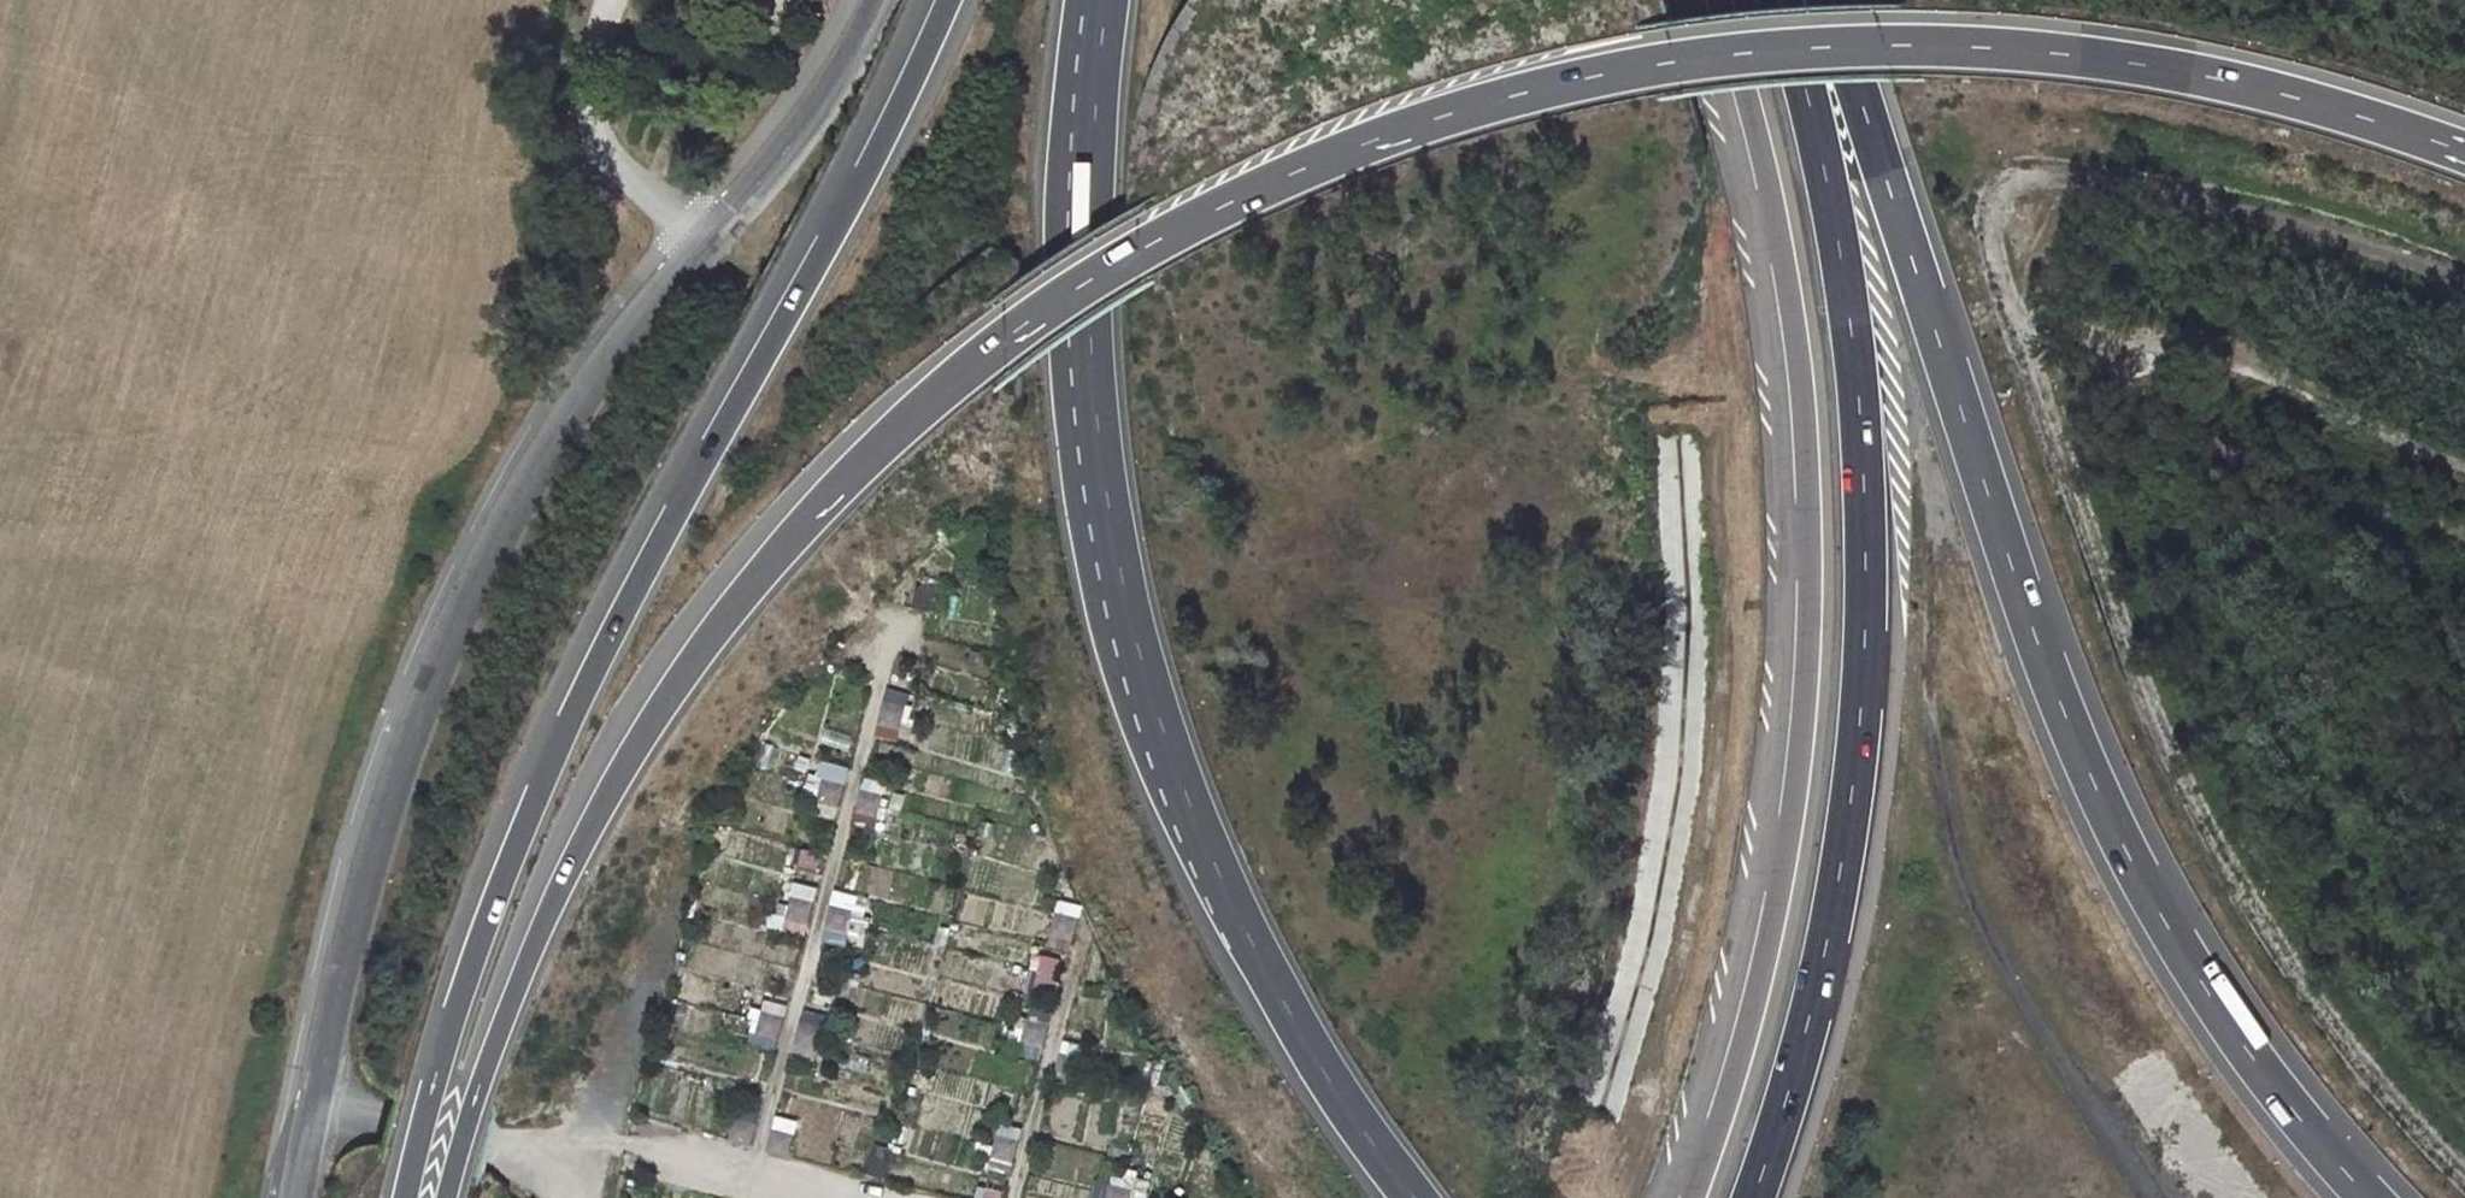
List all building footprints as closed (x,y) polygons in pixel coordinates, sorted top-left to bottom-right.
[(940,578),(917,573),(908,609),(931,615),(940,578)] [(886,688),(875,736),(899,742),(911,694),(886,688)] [(826,766),(814,813),(836,818),(849,771),(826,766)] [(887,782),(864,777),(854,823),(877,828),(887,782)] [(817,868),(817,851),(793,851),(793,868),(817,868)] [(818,888),(796,882),(784,930),(805,936),(818,888)] [(856,899),(835,893),(822,939),(844,945),(856,899)] [(1080,905),(1057,901),(1046,946),(1071,951),(1080,905)] [(1052,990),(1057,957),(1029,953),(1024,986),(1052,990)] [(765,997),(753,1044),(776,1051),(788,1003),(765,997)] [(1032,1008),(1019,1051),(1041,1058),(1053,1014),(1032,1008)] [(826,1015),(805,1009),(792,1060),(813,1065),(826,1015)] [(1064,1040),(1052,1085),(1076,1091),(1087,1046),(1064,1040)] [(737,1106),(729,1139),(751,1146),(759,1113),(737,1106)] [(1000,1122),(988,1167),(1009,1173),(1022,1128),(1000,1122)] [(795,1134),(773,1129),(767,1151),(790,1157),(795,1134)] [(1097,1181),(1093,1197),(1143,1197),(1144,1192),(1097,1181)] [(1003,1191),(985,1187),(982,1197),(1002,1197),(1003,1191)]
